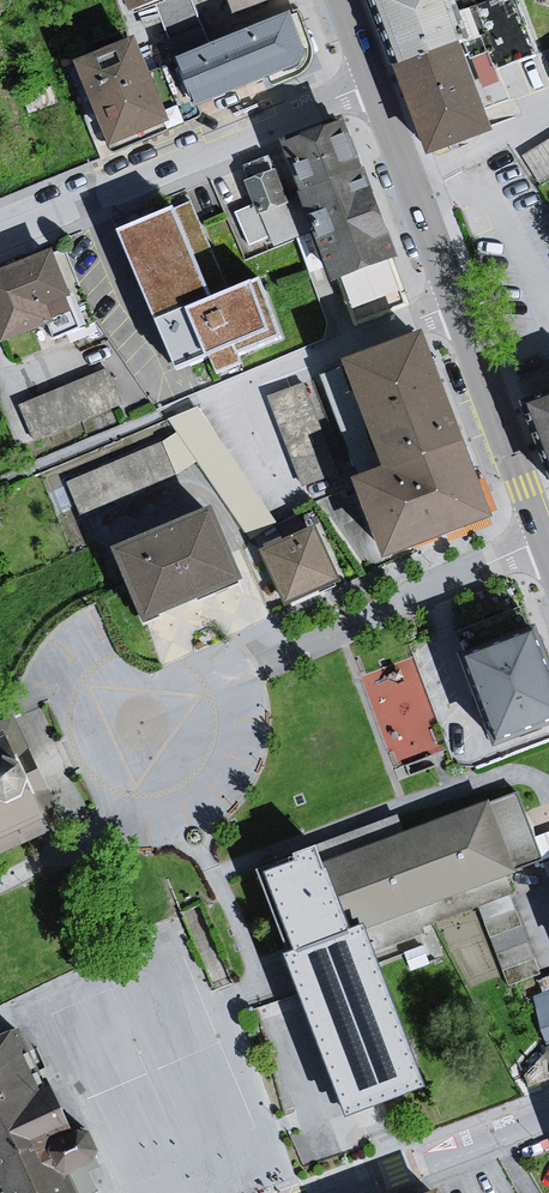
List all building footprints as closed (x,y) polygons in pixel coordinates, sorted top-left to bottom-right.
[(131,9),(156,0),(127,0),(131,9)] [(447,0),(376,0),(399,63),(461,41),(447,0)] [(298,5),(289,9),(303,46),(303,54),(296,63),(268,74),(272,85),(299,74),(305,69),(310,63),(313,54),(312,44),(298,5)] [(289,9),(174,56),(193,104),(268,74),(296,63),(303,54),(303,46),(289,9)] [(168,117),(134,33),(74,58),(108,141),(168,117)] [(399,63),(430,150),(492,128),(461,41),(399,63)] [(344,126),(287,148),(304,193),(318,231),(335,274),(392,253),(344,126)] [(548,168),(548,134),(524,145),(537,173),(548,168)] [(275,168),(246,180),(255,203),(258,210),(286,200),(275,168)] [(258,210),(255,203),(233,211),(248,246),(270,237),(275,248),(295,239),(318,231),(304,193),(286,200),(258,210)] [(190,202),(119,228),(175,370),(208,356),(216,374),(242,363),(239,356),(282,338),(259,275),(227,288),(200,226),(190,202)] [(408,301),(392,253),(335,274),(353,321),(408,301)] [(0,284),(0,341),(6,355),(54,337),(62,328),(76,323),(74,317),(80,305),(62,263),(0,284)] [(489,512),(425,341),(347,370),(385,464),(353,476),(381,553),(489,512)] [(107,375),(17,408),(41,455),(126,419),(107,375)] [(306,384),(269,398),(303,489),(340,475),(306,384)] [(525,402),(548,472),(548,394),(525,402)] [(197,405),(168,418),(177,432),(160,441),(175,477),(197,461),(250,541),(277,523),(197,405)] [(160,441),(63,481),(78,517),(175,477),(160,441)] [(212,512),(111,555),(140,623),(242,580),(212,512)] [(314,526),(258,550),(282,603),(337,579),(314,526)] [(467,656),(497,735),(548,715),(548,671),(534,631),(467,656)] [(397,659),(400,670),(370,677),(383,728),(435,715),(419,653),(397,659)] [(0,738),(0,836),(44,815),(17,757),(7,734),(0,738)] [(64,824),(30,750),(17,757),(44,815),(0,836),(0,853),(64,824)] [(397,814),(253,866),(342,1111),(418,1084),(360,922),(422,900),(541,857),(517,791),(403,832),(397,814)] [(534,999),(546,1049),(548,1048),(548,993),(534,999)] [(0,1029),(0,1192),(74,1192),(64,1171),(97,1155),(85,1129),(73,1125),(63,1130),(13,1023),(0,1029)]
